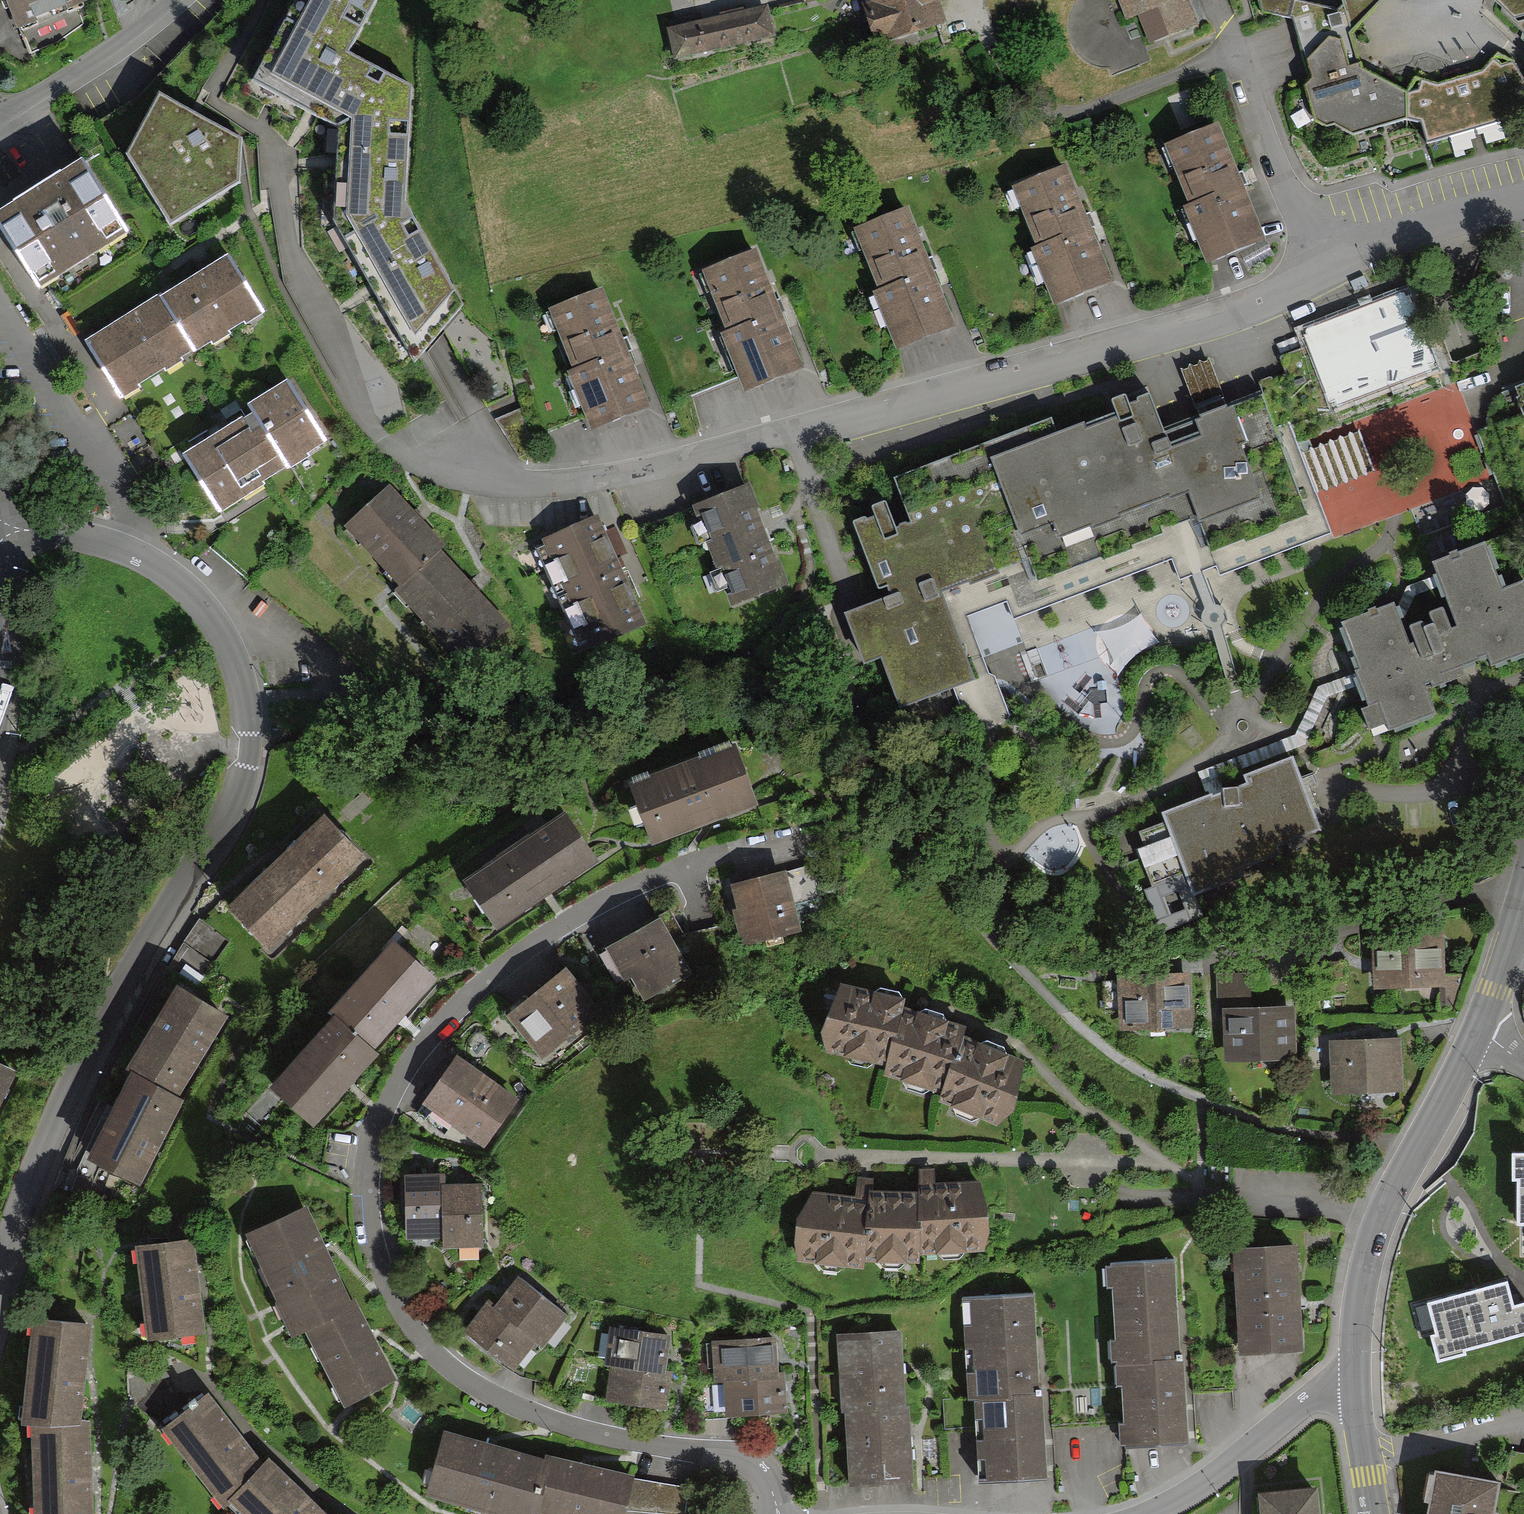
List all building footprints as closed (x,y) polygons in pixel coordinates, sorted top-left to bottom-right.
[(84,0),(7,0),(18,27),(84,0)] [(475,307),(419,205),(423,88),(362,54),(385,0),(301,0),(263,85),(324,118),(349,131),(346,160),(338,225),(381,298),(423,368),(475,307)] [(946,17),(940,0),(867,0),(878,37),(912,27),(946,17)] [(1203,21),(1195,0),(1118,0),(1125,17),(1138,13),(1149,41),(1203,21)] [(1520,85),(1509,65),(1491,57),(1481,73),(1438,86),(1414,78),(1407,90),(1358,67),(1348,39),(1379,2),(1385,0),(1257,0),(1261,16),(1290,21),(1310,77),(1307,86),(1316,118),(1328,125),(1339,121),(1361,134),(1408,117),(1421,121),(1429,138),(1504,124),(1512,107),(1520,85)] [(1486,3),(1519,36),(1523,43),(1523,0),(1487,0),(1486,3)] [(667,27),(674,62),(774,39),(766,5),(667,27)] [(125,161),(166,234),(245,181),(221,138),(151,109),(125,161)] [(1186,203),(1209,259),(1268,235),(1219,118),(1167,140),(1192,200),(1186,203)] [(126,233),(81,159),(36,186),(0,208),(0,228),(36,287),(126,233)] [(1053,301),(1113,277),(1065,163),(1013,185),(1037,243),(1030,246),(1053,301)] [(897,347),(956,323),(909,206),(857,227),(881,285),(873,288),(897,347)] [(194,349),(259,309),(223,251),(158,291),(194,349)] [(720,337),(744,397),(805,373),(757,252),(702,274),(726,335),(720,337)] [(592,427),(650,404),(604,287),(546,309),(592,427)] [(83,338),(119,396),(194,349),(158,291),(83,338)] [(1304,336),(1313,359),(1257,382),(1261,394),(1213,414),(1166,433),(1150,394),(1055,432),(1048,415),(894,477),(911,520),(896,526),(885,500),(871,505),(873,512),(849,521),(878,592),(843,607),(866,662),(878,657),(899,708),(979,676),(953,609),(1003,589),(1015,621),(1198,547),(1209,574),(1324,528),(1289,440),(1337,420),(1331,407),(1435,365),(1407,295),(1304,336)] [(1196,409),(1224,400),(1212,362),(1184,371),(1196,409)] [(180,453),(216,509),(326,439),(287,377),(246,403),(250,409),(180,453)] [(1482,429),(1516,525),(1523,523),(1523,383),(1496,393),(1482,429)] [(1306,450),(1329,536),(1393,519),(1370,433),(1306,450)] [(727,601),(787,579),(749,477),(689,500),(727,601)] [(443,544),(388,481),(340,523),(396,586),(440,547),(443,544)] [(586,645),(644,619),(596,510),(537,536),(586,645)] [(1378,733),(1438,714),(1427,678),(1523,647),(1523,607),(1515,577),(1496,583),(1483,543),(1432,559),(1451,619),(1410,632),(1400,601),(1343,619),(1378,733)] [(392,589),(460,666),(508,624),(440,547),(396,586),(392,589)] [(1326,832),(1292,750),(1158,804),(1192,886),(1326,832)] [(635,851),(756,813),(737,754),(616,792),(635,851)] [(491,928),(597,859),(562,807),(456,876),(491,928)] [(269,949),(359,853),(311,808),(220,904),(269,949)] [(738,947),(800,935),(787,871),(725,883),(738,947)] [(689,974),(658,917),(594,951),(624,1008),(689,974)] [(206,969),(225,937),(200,922),(180,954),(206,969)] [(1443,928),(1374,930),(1376,983),(1440,985),(1441,1002),(1460,1001),(1459,969),(1446,969),(1443,928)] [(426,983),(381,941),(318,1009),(324,1015),(259,1091),(306,1131),(344,1087),(373,1054),(365,1048),(392,1019),(426,983)] [(537,1062),(601,1012),(561,962),(497,1012),(537,1062)] [(1192,1029),(1193,972),(1124,971),(1123,1028),(1192,1029)] [(1296,1057),(1295,1001),(1257,1002),(1255,973),(1213,975),(1215,1013),(1221,1013),(1223,1059),(1296,1057)] [(898,993),(832,979),(818,1026),(824,1049),(882,1059),(896,1003),(898,993)] [(117,1070),(124,1074),(101,1118),(79,1160),(132,1188),(180,1097),(174,1094),(220,1016),(167,985),(145,1022),(117,1070)] [(961,1021),(896,1003),(882,1059),(879,1071),(939,1088),(958,1031),(961,1021)] [(1020,1053),(958,1031),(939,1088),(936,1098),(996,1120),(1010,1101),(1020,1053)] [(1400,1091),(1402,1035),(1325,1032),(1323,1089),(1400,1091)] [(474,1157),(516,1101),(450,1053),(409,1109),(474,1157)] [(15,1069),(0,1063),(0,1101),(15,1069)] [(1513,1154),(1513,1181),(1517,1181),(1517,1226),(1523,1226),(1523,1154),(1513,1154)] [(931,1166),(915,1166),(915,1191),(915,1250),(980,1248),(985,1231),(984,1205),(978,1179),(931,1180),(931,1166)] [(859,1257),(867,1189),(868,1178),(854,1176),(852,1194),(806,1188),(792,1220),(790,1238),(795,1258),(858,1266),(859,1257)] [(485,1251),(483,1187),(446,1188),(446,1177),(404,1178),(407,1247),(443,1246),(443,1252),(485,1251)] [(915,1191),(867,1189),(859,1257),(915,1260),(915,1250),(915,1191)] [(318,1248),(298,1207),(235,1237),(284,1339),(294,1334),(333,1409),(390,1379),(368,1336),(350,1300),(344,1303),(318,1248)] [(206,1339),(194,1244),(135,1251),(147,1347),(206,1339)] [(1301,1301),(1298,1246),(1231,1249),(1236,1358),(1304,1355),(1301,1301)] [(1109,1264),(1116,1366),(1181,1362),(1178,1308),(1174,1259),(1109,1264)] [(541,1348),(566,1318),(519,1277),(495,1305),(490,1300),(464,1331),(512,1372),(536,1344),(541,1348)] [(1427,1303),(1435,1333),(1429,1335),(1437,1364),(1467,1356),(1466,1351),(1523,1335),(1523,1303),(1514,1306),(1512,1301),(1507,1282),(1427,1303)] [(968,1400),(974,1400),(1039,1396),(1036,1342),(1033,1295),(963,1298),(968,1400)] [(82,1425),(88,1368),(92,1331),(34,1325),(23,1431),(31,1432),(35,1513),(93,1513),(90,1457),(88,1424),(82,1425)] [(671,1335),(609,1327),(604,1367),(608,1368),(604,1402),(666,1410),(671,1372),(666,1371),(671,1335)] [(904,1369),(902,1332),(837,1335),(841,1414),(845,1413),(848,1485),(913,1481),(911,1432),(909,1405),(906,1405),(904,1369)] [(727,1421),(788,1417),(785,1375),(779,1375),(777,1340),(712,1343),(715,1413),(726,1413),(727,1421)] [(1183,1361),(1181,1362),(1116,1366),(1121,1447),(1189,1443),(1186,1400),(1183,1361)] [(152,1427),(216,1511),(224,1505),(233,1513),(320,1513),(296,1490),(264,1459),(258,1466),(230,1428),(201,1390),(152,1427)] [(1043,1396),(1039,1396),(974,1400),(979,1483),(1047,1479),(1045,1433),(1043,1396)] [(632,1477),(589,1468),(505,1449),(436,1434),(423,1494),(514,1513),(624,1513),(632,1477)] [(1431,1463),(1422,1513),(1492,1513),(1499,1475),(1431,1463)] [(1257,1487),(1260,1513),(1319,1513),(1315,1480),(1257,1487)]
